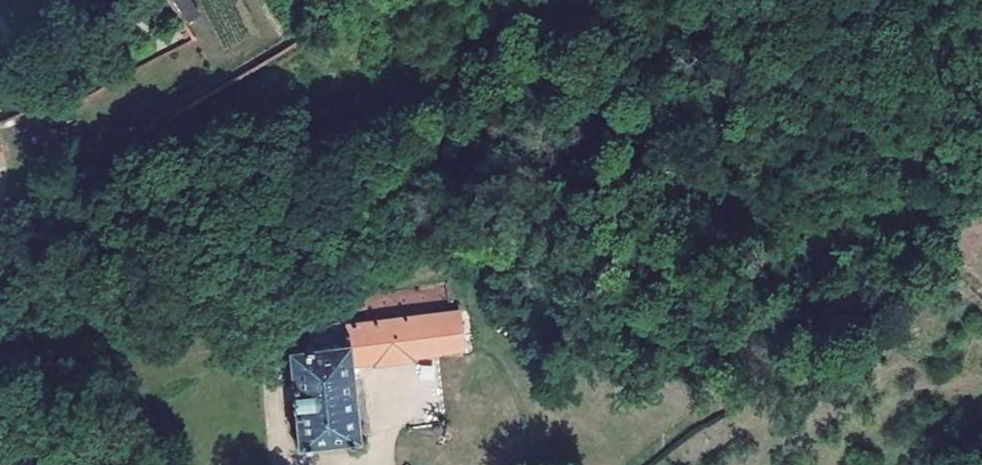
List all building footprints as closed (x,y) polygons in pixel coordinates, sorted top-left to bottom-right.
[(182,21),(196,16),(190,0),(175,0),(182,21)] [(359,322),(359,355),(464,353),(464,318),(453,318),(451,274),(338,278),(338,305),(378,304),(378,314),(359,315),(359,322)] [(359,355),(359,322),(321,323),(321,341),(287,342),(289,446),(359,445),(359,355)]
